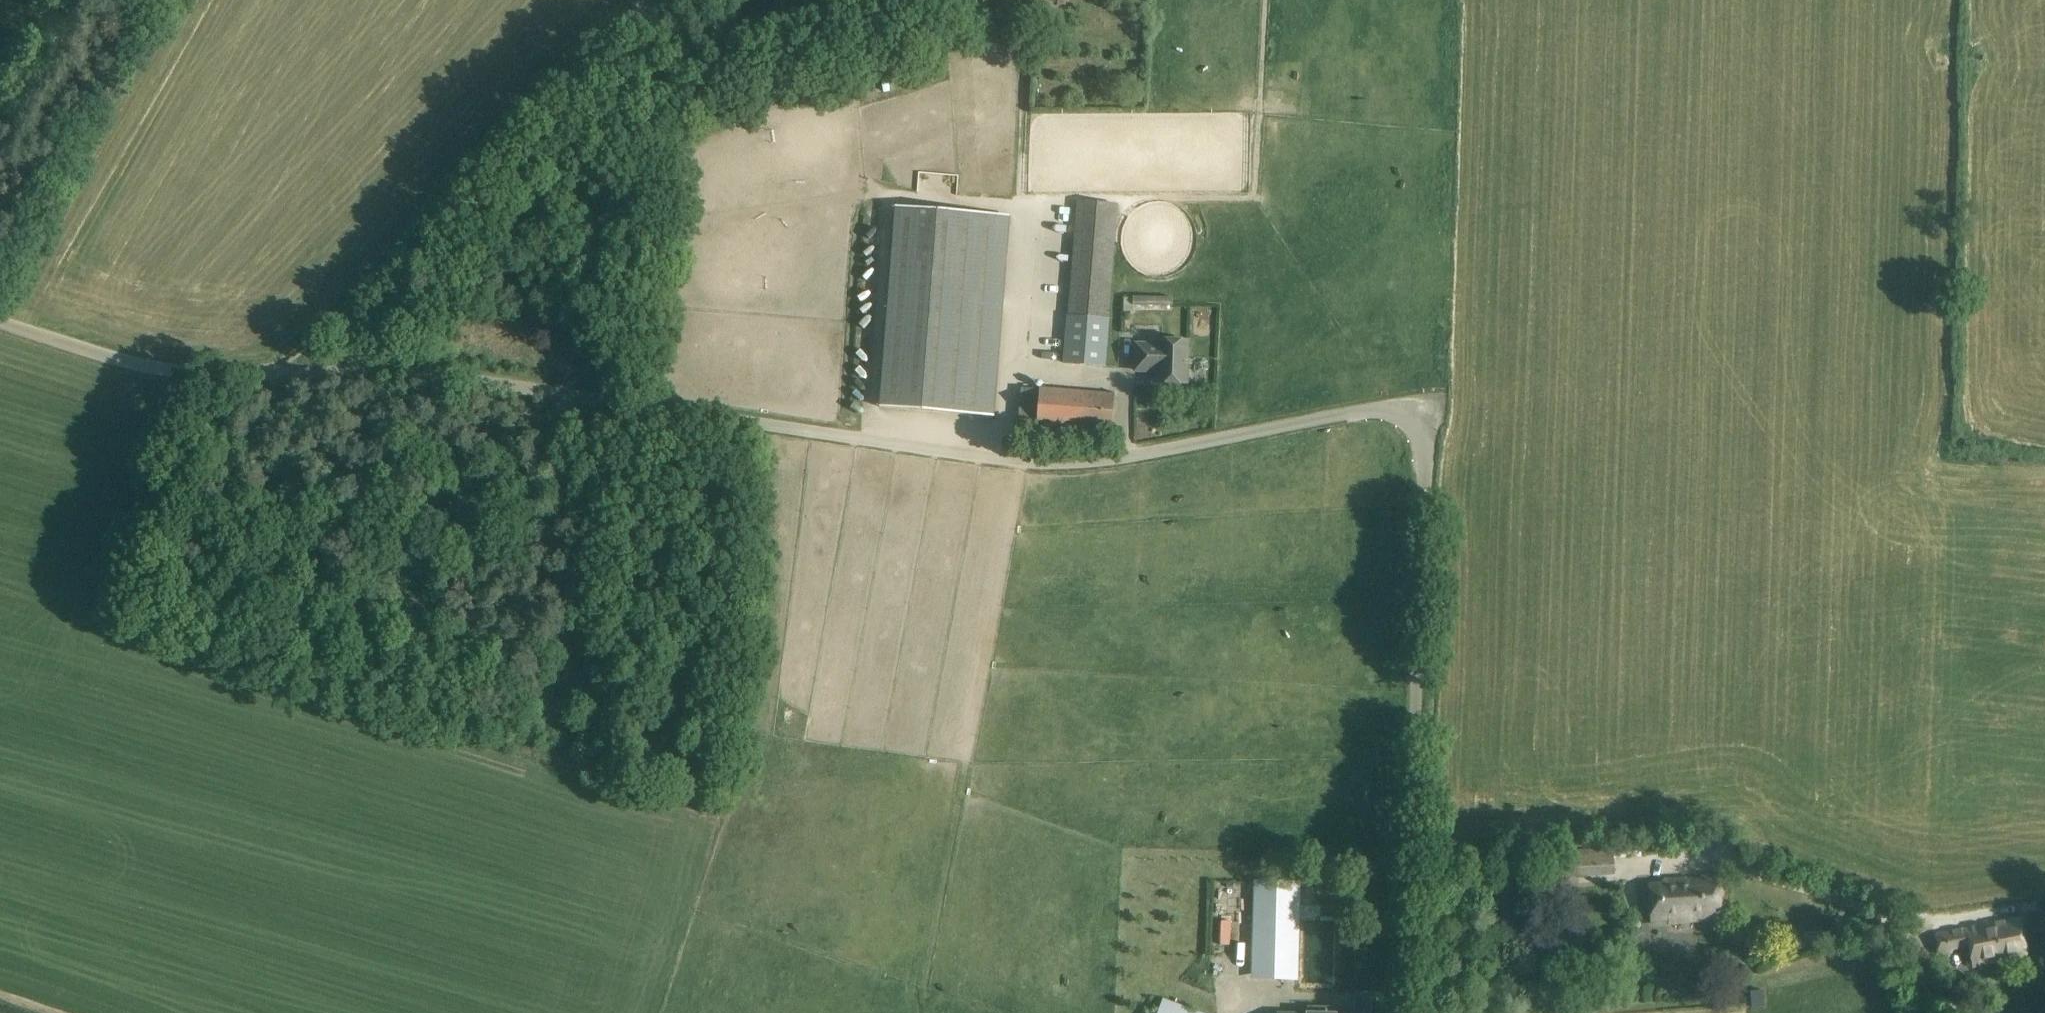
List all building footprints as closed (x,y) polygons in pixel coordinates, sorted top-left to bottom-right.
[(1078,201),(1067,319),(1109,322),(1120,204),(1078,201)] [(990,415),(1007,215),(897,206),(881,406),(990,415)] [(1134,296),(1134,308),(1134,313),(1152,313),(1152,308),(1160,308),(1160,313),(1171,313),(1171,308),(1175,308),(1175,297),(1134,296)] [(1159,383),(1187,384),(1189,342),(1160,341),(1160,345),(1137,345),(1136,370),(1159,371),(1159,383)] [(1112,432),(1115,395),(1040,389),(1022,387),(1019,423),(1037,425),(1112,432)] [(1559,852),(1561,879),(1614,875),(1613,848),(1559,852)] [(1698,875),(1698,876),(1661,880),(1661,884),(1648,885),(1651,924),(1722,917),(1718,873),(1698,875)] [(1299,881),(1256,880),(1254,974),(1298,975),(1299,881)] [(1933,936),(1937,951),(1968,944),(1973,966),(2027,955),(2019,918),(1933,936)] [(1372,994),(1355,993),(1354,1012),(1371,1012),(1372,994)] [(1158,1012),(1205,1012),(1164,998),(1158,1012)]
